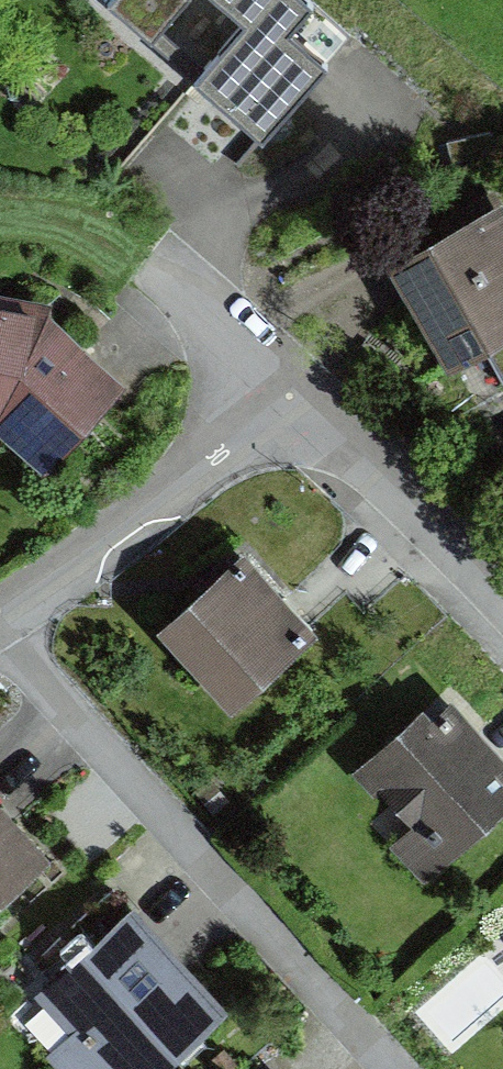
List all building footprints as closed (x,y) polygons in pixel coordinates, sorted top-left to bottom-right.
[(323,0),(111,0),(268,131),(355,27),(323,0)] [(502,329),(502,195),(500,190),(386,254),(447,361),(502,329)] [(129,369),(55,302),(59,290),(0,279),(0,423),(49,462),(129,369)] [(235,708),(319,629),(242,548),(158,627),(235,708)] [(502,818),(502,746),(457,700),(440,717),(424,701),(356,770),(412,825),(391,847),(434,889),(502,818)] [(54,858),(0,799),(0,907),(54,858)] [(239,1007),(139,899),(131,906),(118,892),(40,964),(56,981),(40,996),(73,1031),(46,1056),(58,1068),(170,1068),(239,1007)]
